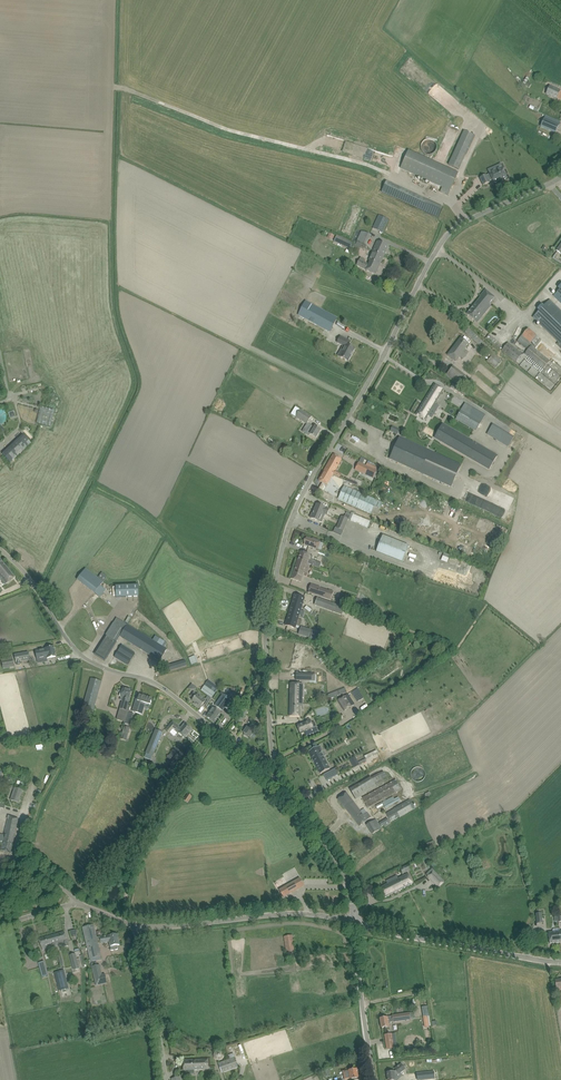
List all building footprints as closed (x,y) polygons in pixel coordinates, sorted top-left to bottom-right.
[(550,86),(546,94),(557,99),(560,91),(550,86)] [(555,133),(559,125),(544,118),(540,127),(555,133)] [(459,169),(465,155),(465,154),(474,135),(464,131),(449,165),(459,169)] [(421,144),(421,147),(421,149),(423,152),(425,154),(428,155),(430,155),(433,154),(435,152),(437,149),(437,147),(437,144),(435,141),(433,140),(431,139),(428,139),(425,140),(423,141),(421,144)] [(457,177),(456,177),(407,154),(401,168),(442,187),(440,192),(448,195),(457,177)] [(502,168),(489,174),(486,176),(486,175),(480,178),(483,185),(490,182),(489,181),(492,180),(494,183),(501,180),(507,178),(502,168)] [(438,217),(443,206),(383,181),(379,192),(438,217)] [(388,220),(379,215),(373,228),(382,233),(388,220)] [(357,242),(356,244),(361,246),(363,244),(367,246),(371,236),(362,231),(357,242)] [(340,237),(337,242),(348,248),(349,248),(350,248),(352,242),(340,237)] [(378,241),(373,252),(384,257),(389,246),(378,241)] [(375,275),(384,257),(373,252),(369,261),(370,262),(366,270),(375,275)] [(368,264),(359,260),(356,266),(365,270),(368,264)] [(491,306),(489,304),(494,297),(486,290),(480,297),(480,298),(467,314),(475,321),(481,314),(483,316),(491,306)] [(533,317),(560,345),(560,311),(550,300),(543,306),(542,305),(537,309),(539,311),(533,317)] [(306,301),(298,315),(325,329),(330,332),(337,318),(330,314),(306,301)] [(536,340),(540,337),(530,328),(524,336),(533,344),(536,340)] [(465,333),(488,354),(491,357),(487,361),(495,369),(502,362),(494,354),(495,353),(468,329),(465,333)] [(486,338),(488,340),(498,349),(501,346),(491,336),(489,335),(486,338)] [(521,336),(517,341),(526,349),(531,344),(522,336),(521,336)] [(341,337),(338,343),(342,345),(345,347),(340,357),(343,359),(348,361),(355,349),(348,346),(351,342),(346,340),(346,339),(341,337)] [(468,343),(461,338),(447,355),(456,362),(460,357),(463,359),(466,355),(463,353),(467,348),(465,346),(468,343)] [(516,361),(522,354),(508,342),(502,350),(516,361)] [(543,368),(550,361),(532,346),(525,353),(543,368)] [(334,357),(337,352),(329,348),(326,352),(334,357)] [(459,386),(466,376),(453,367),(446,376),(459,386)] [(459,392),(461,389),(454,383),(452,386),(459,392)] [(444,390),(439,388),(434,385),(416,415),(425,420),(431,410),(435,412),(438,407),(435,405),(444,390)] [(476,431),(485,415),(465,403),(456,419),(476,431)] [(42,406),(37,423),(52,427),(56,410),(42,406)] [(295,417),(307,424),(311,416),(300,410),(295,417)] [(321,430),(316,427),(315,426),(314,427),(311,425),(305,434),(309,436),(310,434),(316,438),(321,430)] [(507,447),(513,438),(492,426),(487,434),(507,447)] [(497,456),(448,428),(440,441),(489,469),(497,456)] [(23,435),(2,454),(11,463),(31,444),(23,435)] [(399,438),(390,459),(451,487),(461,466),(399,438)] [(324,470),(333,475),(342,460),(333,454),(324,470)] [(378,468),(367,463),(362,473),(374,478),(378,468)] [(333,475),(324,470),(318,480),(327,485),(333,475)] [(478,484),(476,490),(507,503),(509,497),(478,484)] [(338,499),(338,500),(371,514),(371,513),(377,515),(381,507),(374,504),(376,499),(366,495),(344,485),(338,499)] [(496,518),(501,508),(469,493),(466,500),(481,507),(480,510),(496,518)] [(323,513),(327,515),(329,510),(325,508),(317,504),(314,511),(322,514),(323,513)] [(322,514),(314,511),(313,514),(312,514),(310,518),(322,523),(325,515),(327,515),(323,513),(322,514)] [(353,514),(351,520),(368,527),(370,521),(353,514)] [(433,516),(428,532),(443,537),(448,520),(433,516)] [(340,521),(337,528),(343,530),(346,523),(340,521)] [(376,552),(402,562),(409,546),(383,536),(376,552)] [(316,541),(306,537),(304,544),(313,548),(316,541)] [(301,552),(298,560),(307,563),(307,564),(310,565),(311,561),(308,560),(310,555),(301,552)] [(442,560),(448,562),(451,555),(444,552),(442,560)] [(307,563),(298,560),(291,579),(301,582),(307,564),(307,563)] [(11,580),(15,577),(6,566),(0,571),(0,580),(2,578),(6,584),(11,580)] [(86,569),(77,580),(95,593),(100,586),(103,582),(86,569)] [(311,584),(308,593),(317,596),(320,588),(320,587),(311,584)] [(116,597),(139,596),(138,585),(116,586),(116,597)] [(100,586),(95,593),(98,596),(99,596),(100,597),(106,590),(105,590),(100,586)] [(305,597),(300,596),(295,594),(289,613),(299,616),(305,597)] [(315,606),(342,616),(345,608),(318,598),(315,606)] [(287,621),(285,626),(291,627),(295,629),(296,625),(300,626),(302,620),(298,619),(299,616),(289,613),(287,621)] [(105,661),(120,637),(128,625),(117,618),(94,654),(105,661)] [(160,661),(167,650),(128,625),(120,637),(160,661)] [(301,626),(298,634),(304,636),(310,637),(310,635),(312,630),(312,629),(309,629),(301,626)] [(310,635),(310,637),(317,639),(321,640),(323,632),(321,632),(320,631),(316,630),(312,629),(312,630),(310,635)] [(114,657),(118,659),(128,665),(135,653),(122,645),(114,657)] [(45,649),(36,651),(37,659),(44,658),(43,657),(46,656),(47,658),(56,657),(54,647),(45,648),(45,649)] [(20,661),(30,660),(28,652),(15,654),(17,664),(21,664),(20,661)] [(196,655),(189,658),(192,665),(198,662),(196,655)] [(2,662),(3,668),(14,666),(13,660),(2,662)] [(169,665),(171,670),(187,666),(185,661),(169,665)] [(93,713),(100,687),(102,682),(91,679),(82,710),(93,713)] [(201,690),(212,698),(219,687),(208,680),(201,690)] [(290,688),(289,716),(299,717),(300,717),(300,697),(302,697),(303,684),(299,684),(290,683),(290,688)] [(126,722),(128,712),(130,705),(128,705),(132,690),(124,688),(123,691),(121,691),(120,696),(123,697),(117,720),(126,722)] [(344,688),(334,692),(335,697),(346,693),(344,688)] [(194,704),(200,708),(206,701),(198,694),(197,695),(194,692),(191,696),(194,699),(192,700),(195,703),(194,704)] [(222,711),(231,699),(223,693),(214,705),(222,711)] [(138,700),(136,700),(133,711),(142,714),(145,704),(150,705),(151,703),(152,702),(151,702),(152,699),(142,696),(142,695),(141,696),(140,695),(138,700)] [(337,701),(344,711),(351,706),(344,696),(337,701)] [(214,722),(221,713),(213,708),(207,717),(214,722)] [(130,725),(133,714),(128,712),(126,722),(125,723),(130,725)] [(238,726),(246,714),(243,712),(235,724),(238,726)] [(310,720),(305,722),(297,725),(300,734),(309,730),(310,734),(318,731),(314,722),(312,723),(310,720)] [(173,721),(166,729),(174,737),(177,733),(178,734),(179,733),(185,738),(192,730),(185,723),(181,728),(173,721)] [(249,736),(250,738),(251,737),(253,739),(257,734),(254,732),(253,731),(256,727),(252,724),(249,728),(248,727),(243,733),(245,734),(244,735),(248,738),(249,736)] [(124,727),(121,739),(126,741),(129,728),(124,727)] [(161,732),(154,729),(145,753),(152,755),(161,732)] [(309,751),(320,774),(330,769),(321,751),(322,751),(320,746),(309,751)] [(181,752),(176,748),(168,758),(172,762),(181,752)] [(336,768),(324,775),(327,781),(339,774),(338,771),(336,768)] [(386,771),(351,788),(356,798),(387,783),(384,778),(388,776),(386,771)] [(385,798),(401,789),(396,779),(363,798),(368,807),(383,799),(384,802),(382,802),(385,808),(400,800),(398,797),(394,799),(392,797),(386,800),(385,798)] [(10,800),(13,801),(19,803),(23,790),(14,787),(10,800)] [(360,826),(364,823),(371,817),(368,813),(364,809),(361,812),(346,793),(338,799),(345,809),(346,809),(360,826)] [(415,809),(410,799),(394,808),(395,809),(386,813),(391,821),(399,816),(400,817),(415,809)] [(15,832),(18,819),(9,816),(4,836),(1,835),(0,838),(0,844),(2,844),(1,850),(11,854),(15,832)] [(384,825),(385,827),(390,823),(387,818),(379,823),(381,826),(384,825)] [(376,819),(367,825),(372,834),(381,829),(376,819)] [(434,841),(427,843),(429,850),(436,848),(434,841)] [(409,864),(400,869),(402,874),(412,869),(409,864)] [(432,868),(430,870),(432,872),(428,877),(439,888),(445,882),(432,868)] [(413,884),(408,873),(379,888),(384,898),(413,884)] [(304,885),(300,878),(279,890),(283,897),(291,893),(304,885)] [(83,927),(84,933),(87,944),(97,941),(96,938),(93,925),(83,927)] [(553,930),(553,932),(548,933),(550,943),(560,942),(559,932),(559,929),(554,929),(553,930)] [(53,935),(56,946),(63,945),(64,947),(69,946),(68,941),(67,941),(64,932),(53,935)] [(109,942),(110,947),(111,951),(118,949),(117,945),(120,945),(118,934),(96,938),(97,941),(87,944),(90,959),(101,956),(98,944),(109,942)] [(41,947),(42,947),(43,950),(56,946),(53,935),(39,939),(41,947)] [(287,953),(288,953),(294,952),(292,935),(284,936),(287,953)] [(79,969),(79,968),(75,954),(70,955),(74,970),(79,969)] [(44,961),(38,963),(42,977),(48,976),(44,961)] [(100,965),(98,965),(92,967),(96,985),(107,983),(106,979),(103,980),(100,965)] [(68,988),(64,970),(54,973),(59,991),(68,988)] [(409,1013),(392,1015),(392,1016),(380,1018),(381,1028),(389,1026),(389,1022),(393,1022),(410,1020),(409,1013)] [(394,1048),(392,1034),(385,1035),(387,1049),(394,1048)] [(235,1058),(230,1060),(219,1063),(222,1073),(238,1068),(235,1058)] [(208,1069),(208,1065),(208,1059),(183,1060),(183,1070),(208,1069)] [(401,1064),(399,1066),(399,1065),(397,1067),(395,1069),(396,1070),(394,1072),(387,1072),(388,1079),(398,1079),(399,1079),(403,1076),(400,1073),(405,1069),(401,1064)] [(346,1079),(353,1079),(358,1078),(357,1069),(351,1070),(349,1070),(345,1071),(346,1079)] [(434,1071),(423,1073),(424,1079),(435,1078),(434,1071)]
